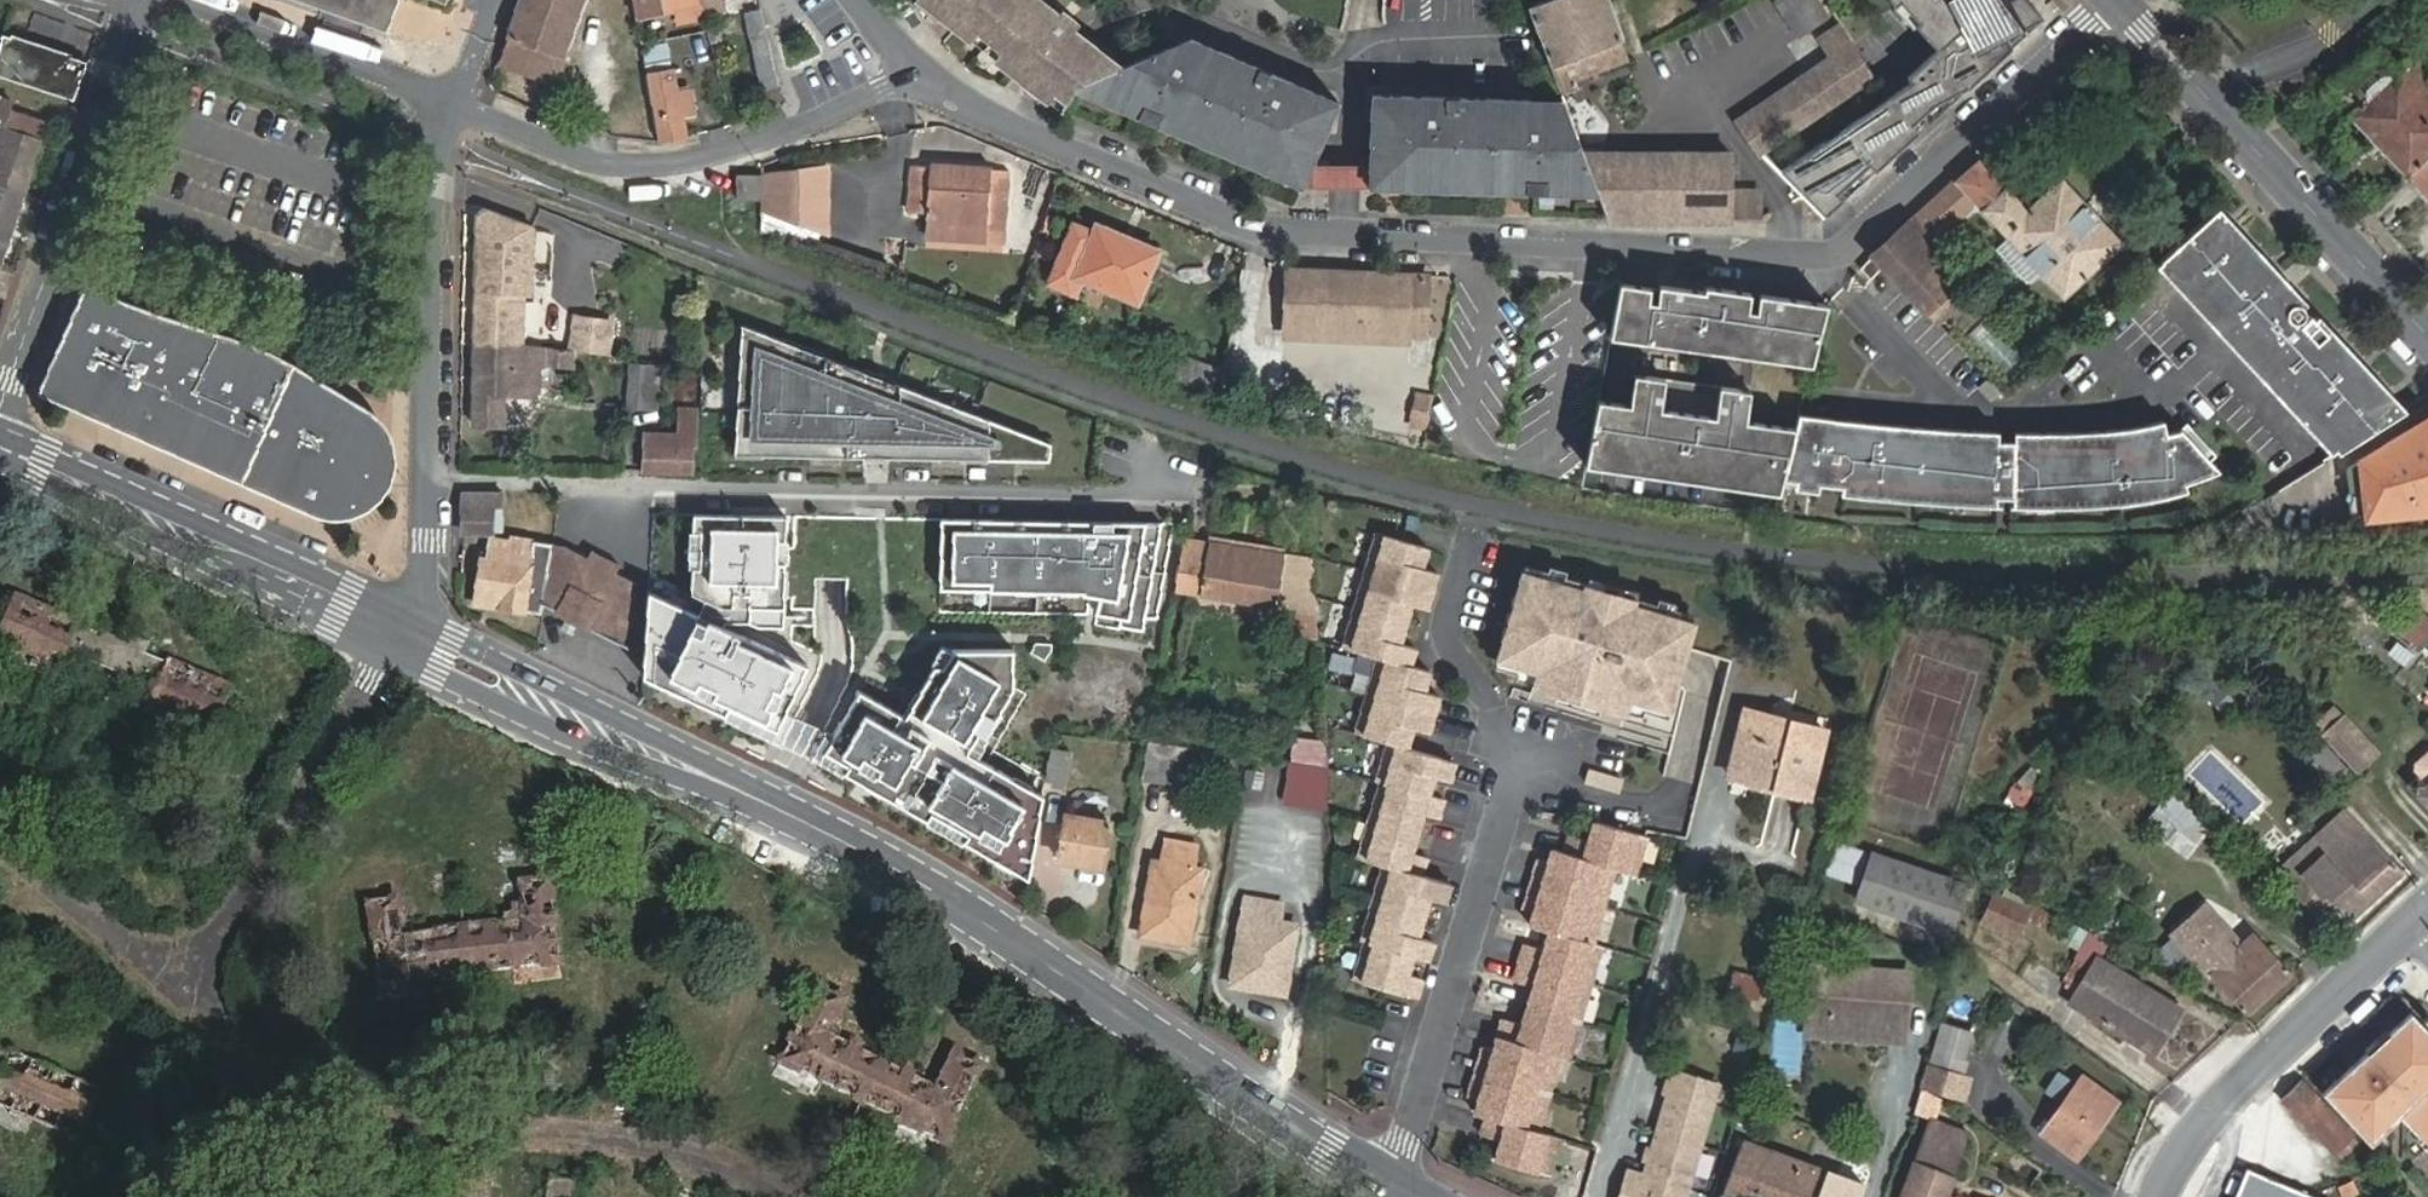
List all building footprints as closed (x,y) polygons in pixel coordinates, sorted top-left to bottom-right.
[(386,27),(396,0),(311,0),(386,27)] [(505,36),(499,54),(556,76),(564,56),(586,0),(518,0),(505,36)] [(700,0),(633,0),(636,14),(676,6),(679,22),(704,17),(701,2),(700,0)] [(1074,22),(1078,17),(1060,3),(1058,5),(1051,0),(921,0),(942,17),(1060,108),(1075,88),(1079,83),(1127,62),(1074,22)] [(1625,57),(1620,45),(1625,43),(1607,0),(1545,0),(1528,6),(1560,92),(1575,87),(1571,77),(1625,57)] [(1797,41),(1828,21),(1815,0),(1778,0),(1773,3),(1797,41)] [(1908,14),(1924,0),(1895,0),(1908,14)] [(1906,87),(1935,116),(2041,17),(2025,0),(1924,0),(1908,14),(1926,48),(1930,54),(1896,84),(1906,87)] [(748,26),(762,89),(778,85),(764,23),(748,26)] [(1819,42),(1832,61),(1739,126),(1760,154),(1871,78),(1841,27),(1819,42)] [(85,63),(2,33),(0,39),(0,77),(72,103),(85,63)] [(1331,164),(1319,154),(1343,99),(1193,34),(1127,62),(1079,83),(1075,88),(1304,188),(1330,188),(1331,164)] [(664,43),(642,47),(646,69),(668,65),(664,43)] [(2328,88),(2407,173),(2427,153),(2427,68),(2415,54),(2391,76),(2368,51),(2328,88)] [(672,68),(647,73),(659,140),(686,135),(682,115),(695,112),(689,83),(676,86),(672,68)] [(1896,84),(1778,172),(1823,218),(1935,116),(1906,87),(1896,84)] [(1533,97),(1375,92),(1373,189),(1599,193),(1584,153),(1563,99),(1554,103),(1533,102),(1533,97)] [(46,123),(9,111),(12,100),(0,96),(0,186),(22,194),(46,123)] [(1734,200),(1735,154),(1584,153),(1599,193),(1609,218),(1765,218),(1765,200),(1734,200)] [(2427,195),(2427,153),(2407,173),(2427,195)] [(2038,270),(2064,297),(2123,243),(2060,177),(2029,207),(1981,159),(1877,254),(1887,265),(1929,309),(1940,299),(1952,312),(1961,303),(1931,271),(1944,260),(1929,243),(1972,203),(2007,238),(1996,248),(2027,281),(2038,270)] [(931,164),(931,167),(914,166),(911,210),(928,210),(928,219),(927,236),(1003,240),(1007,172),(991,171),(991,167),(931,164)] [(828,167),(765,176),(764,209),(797,222),(826,235),(828,167)] [(763,175),(737,174),(737,200),(762,201),(763,175)] [(0,186),(0,258),(22,194),(0,186)] [(2161,260),(2337,449),(2407,407),(2220,206),(2161,260)] [(534,268),(534,225),(484,208),(477,212),(476,267),(534,268)] [(1138,301),(1159,249),(1095,224),(1093,230),(1066,219),(1042,278),(1070,290),(1075,276),(1138,301)] [(1877,254),(1863,266),(1874,277),(1887,265),(1877,254)] [(526,345),(525,293),(533,293),(534,268),(476,267),(475,344),(526,345)] [(1288,269),(1285,329),(1418,338),(1429,338),(1432,276),(1288,269)] [(1752,355),(1813,362),(1828,302),(1760,294),(1758,310),(1749,309),(1751,293),(1705,287),(1705,291),(1661,285),(1660,289),(1622,284),(1612,337),(1743,353),(1746,327),(1755,328),(1752,355)] [(376,425),(363,414),(323,396),(326,387),(249,352),(245,361),(79,289),(46,386),(318,505),(339,508),(357,503),(371,493),(381,480),(386,461),(384,441),(376,425)] [(574,314),(570,347),(602,350),(606,318),(574,314)] [(780,340),(738,324),(737,375),(743,375),(743,399),(736,399),(735,447),(761,448),(761,454),(863,456),(863,450),(888,450),(888,456),(939,457),(939,451),(988,452),(988,459),(1051,460),(1051,443),(893,383),(861,383),(861,371),(821,355),(779,355),(780,340)] [(526,345),(475,344),(473,424),(506,425),(507,394),(536,395),(537,367),(544,367),(546,362),(569,363),(570,347),(554,345),(526,345)] [(1631,405),(1600,401),(1587,467),(1780,491),(1782,481),(1796,426),(1746,420),(1750,389),(1635,375),(1631,405)] [(643,451),(643,470),(693,472),(694,447),(697,447),(697,410),(688,409),(688,417),(677,417),(677,435),(643,435),(643,451)] [(2348,465),(2368,517),(2377,515),(2377,517),(2427,511),(2427,415),(2358,457),(2359,459),(2348,465)] [(1782,481),(1789,482),(1788,491),(1812,494),(1813,486),(1838,489),(1837,498),(1877,504),(1917,508),(1959,511),(2000,513),(2000,503),(2014,504),(2014,513),(2038,513),(2074,512),(2106,510),(2136,507),(2168,503),(2195,499),(2193,490),(2224,477),(2186,438),(2170,442),(2167,430),(2130,434),(2092,437),(2054,439),(2017,439),(2016,454),(1999,453),(1999,439),(1958,438),(1929,436),(1900,433),(1869,429),(1837,424),(1799,417),(1796,426),(1782,481)] [(463,529),(493,530),(494,508),(499,508),(499,490),(463,490),(463,529)] [(789,513),(696,512),(690,594),(749,621),(783,620),(789,513)] [(1159,519),(944,519),(943,585),(1085,587),(1109,589),(1108,611),(1133,613),(1159,519)] [(1415,570),(1420,550),(1369,534),(1362,561),(1372,563),(1369,575),(1426,592),(1430,575),(1415,570)] [(510,540),(493,538),(490,553),(484,552),(476,602),(540,614),(542,602),(553,544),(511,537),(510,540)] [(1273,634),(1312,641),(1306,560),(1208,541),(1207,545),(1183,540),(1174,588),(1279,609),(1273,634)] [(542,602),(623,643),(633,622),(636,583),(616,573),(620,566),(592,552),(589,559),(562,546),(553,544),(542,602)] [(1702,620),(1524,570),(1517,596),(1513,595),(1503,631),(1507,632),(1497,668),(1519,674),(1517,679),(1536,685),(1535,687),(1561,695),(1560,701),(1601,713),(1603,707),(1630,715),(1631,712),(1648,717),(1649,711),(1671,718),(1682,683),(1685,685),(1697,647),(1693,646),(1702,620)] [(1369,575),(1366,586),(1356,584),(1349,608),(1400,624),(1406,605),(1421,609),(1426,592),(1369,575)] [(651,584),(651,679),(781,735),(812,658),(651,584)] [(17,601),(0,633),(0,659),(33,674),(44,679),(57,653),(103,675),(118,646),(17,601)] [(2427,673),(2427,627),(2402,605),(2379,631),(2427,673)] [(1349,608),(1342,634),(1351,636),(1348,649),(1367,654),(1405,666),(1410,648),(1395,644),(1400,624),(1349,608)] [(826,753),(1032,868),(1047,789),(974,747),(1013,679),(1012,645),(940,648),(909,702),(867,679),(826,753)] [(103,675),(146,695),(132,729),(139,732),(200,760),(230,697),(118,646),(103,675)] [(1367,654),(1360,679),(1368,682),(1364,694),(1398,704),(1427,699),(1430,695),(1415,691),(1421,670),(1405,666),(1367,654)] [(1400,745),(1405,727),(1418,731),(1424,711),(1398,704),(1364,694),(1361,705),(1353,703),(1347,730),(1387,741),(1400,745)] [(1730,775),(1809,797),(1827,729),(1793,720),(1791,725),(1747,712),(1730,775)] [(2328,735),(2360,769),(2377,751),(2344,719),(2328,735)] [(1327,769),(1325,744),(1294,738),(1289,763),(1327,769)] [(1387,741),(1384,752),(1376,750),(1369,776),(1380,779),(1422,792),(1428,773),(1442,777),(1447,758),(1400,745),(1387,741)] [(1142,780),(1176,785),(1182,747),(1148,742),(1142,780)] [(1048,785),(1068,788),(1075,754),(1055,750),(1048,785)] [(1282,801),(1327,807),(1327,769),(1289,763),(1282,801)] [(2408,785),(2427,806),(2427,767),(2408,785)] [(1362,815),(1412,829),(1417,812),(1431,816),(1436,795),(1422,792),(1380,779),(1377,792),(1369,790),(1362,815)] [(2161,839),(2183,861),(2208,835),(2185,814),(2161,789),(2135,814),(2161,839)] [(2349,922),(2403,871),(2358,823),(2345,810),(2280,869),(2293,884),(2315,907),(2325,897),(2349,922)] [(1068,814),(1060,860),(1102,866),(1109,821),(1068,814)] [(1362,815),(1355,841),(1362,843),(1359,857),(1385,864),(1416,873),(1421,855),(1406,851),(1412,829),(1362,815)] [(1499,1155),(1549,1170),(1556,1145),(1546,1142),(1549,1130),(1541,1127),(1548,1103),(1536,1099),(1543,1075),(1555,1078),(1563,1054),(1561,1054),(1564,1043),(1575,1046),(1589,997),(1579,994),(1586,969),(1597,972),(1604,947),(1596,944),(1603,920),(1591,916),(1599,891),(1611,894),(1618,871),(1628,874),(1631,862),(1641,865),(1650,836),(1599,821),(1593,841),(1574,835),(1569,851),(1557,848),(1553,861),(1543,858),(1528,906),(1539,909),(1535,922),(1554,928),(1548,948),(1529,942),(1518,978),(1538,984),(1526,1022),(1507,1016),(1497,1047),(1487,1044),(1473,1092),(1483,1095),(1479,1108),(1490,1112),(1485,1129),(1505,1135),(1499,1155)] [(1154,860),(1141,935),(1190,943),(1202,868),(1193,867),(1196,843),(1167,839),(1163,861),(1154,860)] [(1821,876),(1853,886),(1863,854),(1831,845),(1821,876)] [(1854,904),(1948,933),(1962,885),(1869,857),(1854,904)] [(1385,864),(1381,877),(1372,874),(1365,901),(1418,916),(1424,896),(1438,899),(1443,881),(1416,873),(1385,864)] [(451,942),(376,939),(375,892),(352,891),(351,975),(376,976),(450,979),(451,942)] [(1232,984),(1284,993),(1294,928),(1283,925),(1283,920),(1277,919),(1279,904),(1247,899),(1243,919),(1242,919),(1232,984)] [(2017,936),(2027,911),(1993,899),(1983,923),(2017,936)] [(515,982),(538,982),(542,903),(516,901),(514,944),(451,942),(450,979),(515,982)] [(1365,901),(1359,927),(1368,929),(1365,942),(1408,954),(1422,958),(1427,940),(1413,935),(1418,916),(1365,901)] [(2176,935),(2248,1013),(2293,971),(2255,933),(2242,945),(2206,908),(2176,935)] [(1365,942),(1357,941),(1351,965),(1357,967),(1354,980),(1411,997),(1416,977),(1402,973),(1408,954),(1365,942)] [(2069,1005),(2153,1056),(2180,1011),(2097,962),(2069,1005)] [(836,1056),(778,1029),(792,1000),(766,988),(732,1056),(761,1070),(818,1097),(836,1056)] [(1802,1045),(1897,1055),(1903,1001),(1807,991),(1802,1045)] [(2367,1138),(2399,1109),(2418,1129),(2426,1122),(2427,1123),(2427,1027),(2410,1009),(2389,1026),(2396,1034),(2373,1056),(2366,1047),(2321,1088),(2367,1138)] [(2363,1043),(2366,1047),(2373,1056),(2396,1034),(2389,1026),(2385,1022),(2363,1043)] [(867,1120),(894,1133),(927,1062),(907,1050),(891,1082),(836,1056),(818,1097),(867,1120)] [(1926,1091),(1965,1103),(1971,1084),(1932,1072),(1926,1091)] [(10,1156),(39,1093),(0,1074),(0,1151),(10,1156)] [(2074,1159),(2114,1105),(2078,1078),(2071,1086),(2038,1133),(2074,1159)] [(2334,1113),(2302,1079),(2284,1095),(2318,1130),(2334,1113)] [(1711,1097),(1670,1086),(1640,1188),(1624,1184),(1620,1196),(1682,1196),(1711,1097)] [(1967,1134),(1932,1120),(1902,1196),(1945,1196),(1967,1134)] [(2418,1129),(2414,1133),(2427,1148),(2427,1123),(2426,1122),(2418,1129)] [(1736,1196),(1809,1196),(1819,1170),(1743,1142),(1724,1193),(1736,1196)] [(2234,1196),(2252,1196),(2261,1175),(2247,1169),(2234,1196)] [(2252,1196),(2310,1196),(2311,1196),(2261,1175),(2252,1196)]
